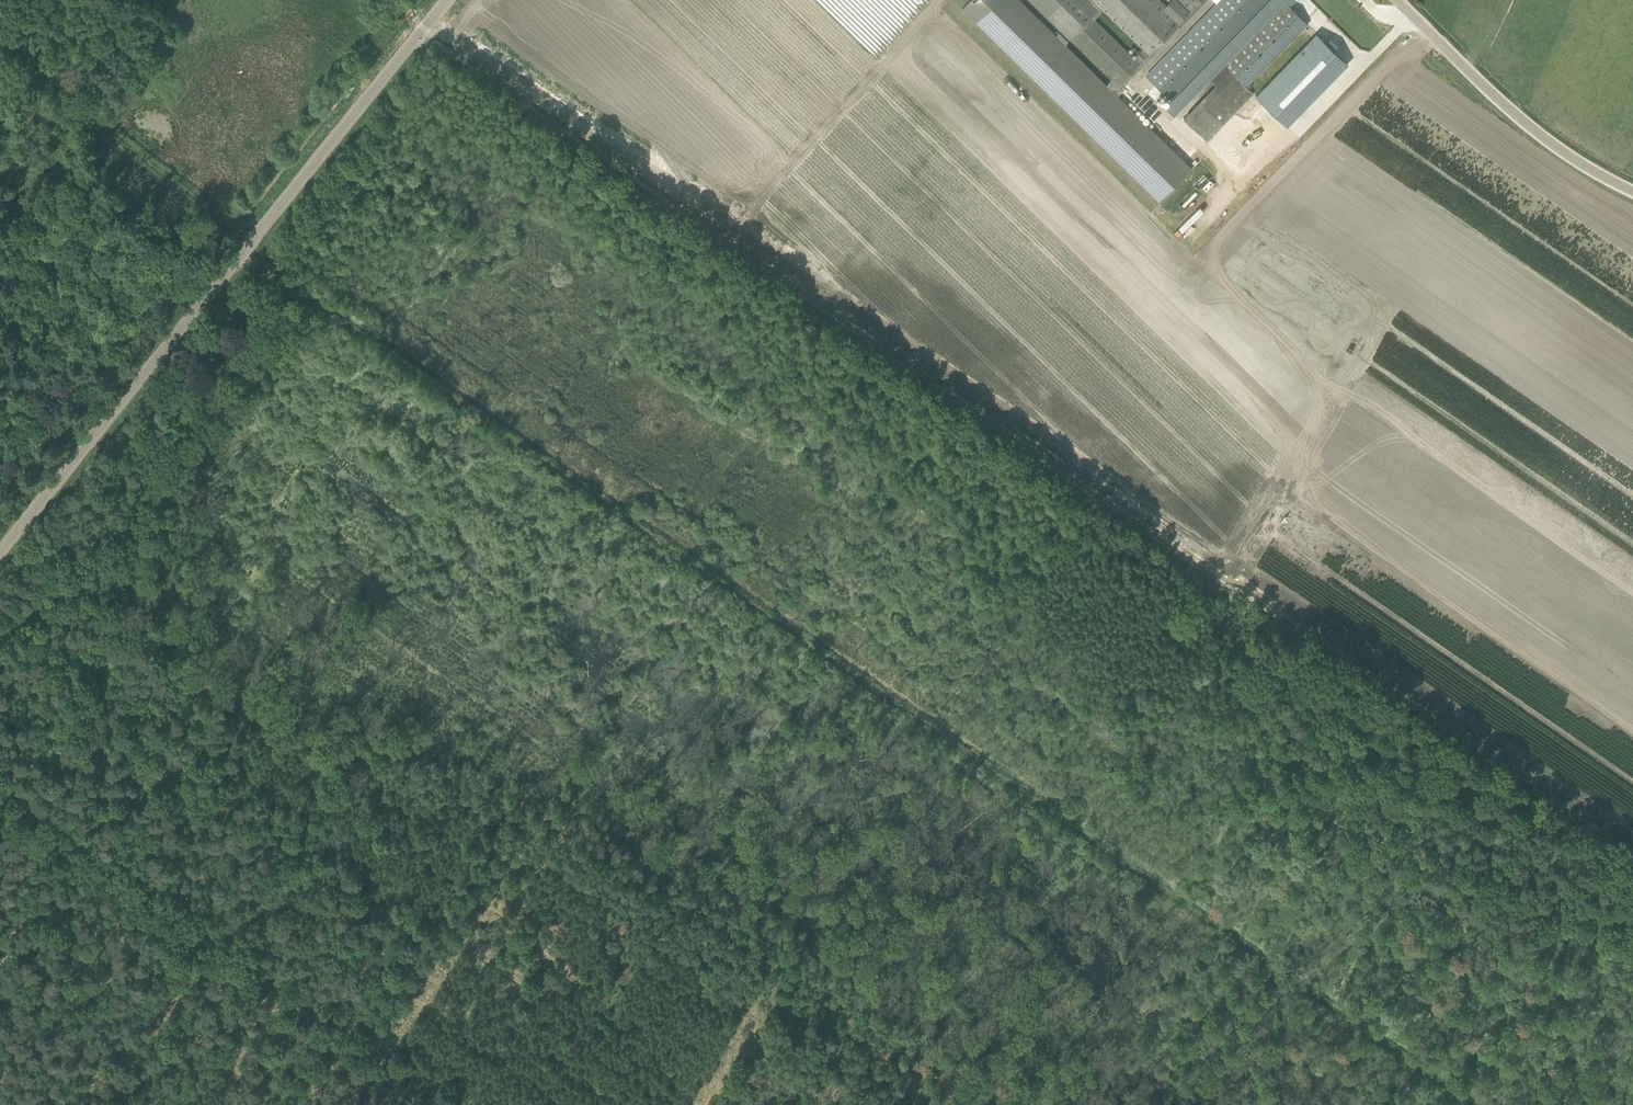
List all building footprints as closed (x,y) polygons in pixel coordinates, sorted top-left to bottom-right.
[(1163,8),(1155,0),(1030,0),(1070,39),(1072,36),(1114,77),(1107,85),(1065,44),(1068,41),(1059,32),(1056,35),(1020,0),(969,0),(961,8),(1159,201),(1192,168),(1117,95),(1125,87),(1123,85),(1207,0),(1171,0),(1163,8)] [(1232,37),(1268,0),(1219,0),(1207,13),(1146,75),(1172,99),(1232,37)] [(1207,141),(1254,93),(1246,86),(1307,23),(1284,1),(1209,78),(1215,84),(1183,117),(1207,141)] [(1317,32),(1255,94),(1287,125),(1348,63),(1317,32)]
